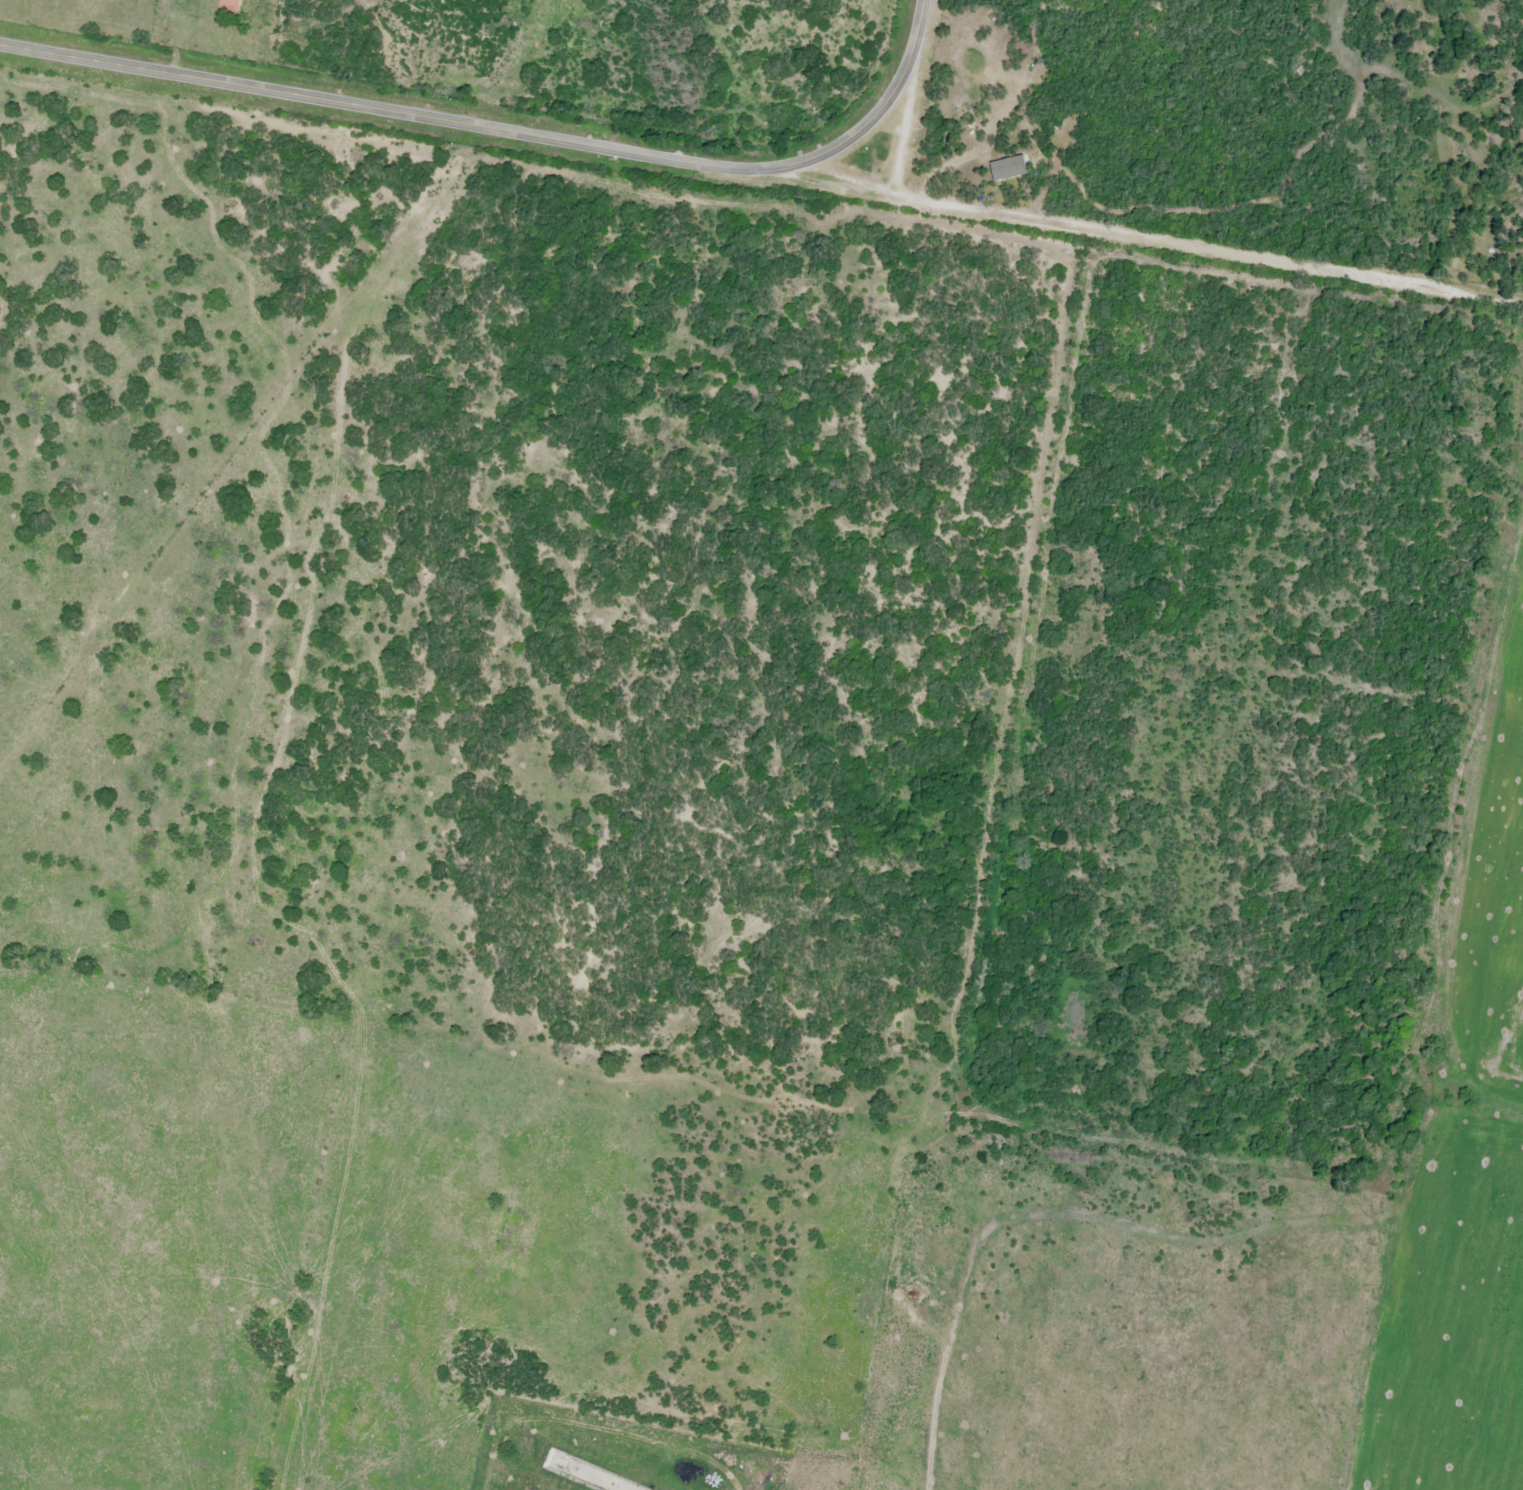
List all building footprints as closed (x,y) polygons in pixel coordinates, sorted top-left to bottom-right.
[(244,0),(221,0),(219,8),(240,13),(244,0)]
